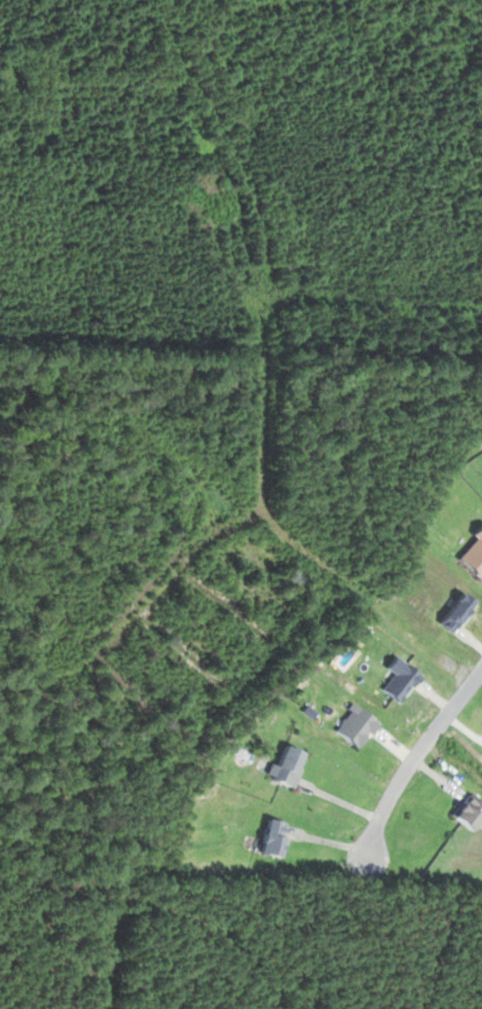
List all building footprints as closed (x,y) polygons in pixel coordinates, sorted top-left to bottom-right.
[(290,787),(305,754),(280,743),(265,776),(290,787)] [(467,831),(481,814),(481,804),(466,791),(447,814),(467,831)] [(278,856),(284,821),(263,818),(257,853),(278,856)]
